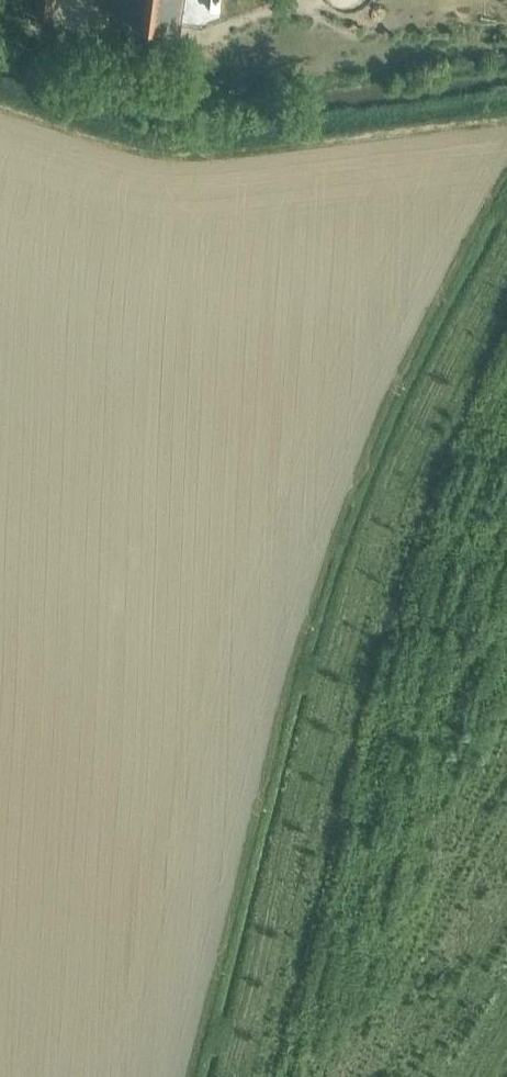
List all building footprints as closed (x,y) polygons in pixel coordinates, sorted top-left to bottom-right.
[(52,14),(54,0),(38,0),(36,12),(52,14)] [(181,25),(184,0),(116,0),(113,16),(181,25)] [(215,0),(203,0),(202,10),(214,11),(215,0)]
